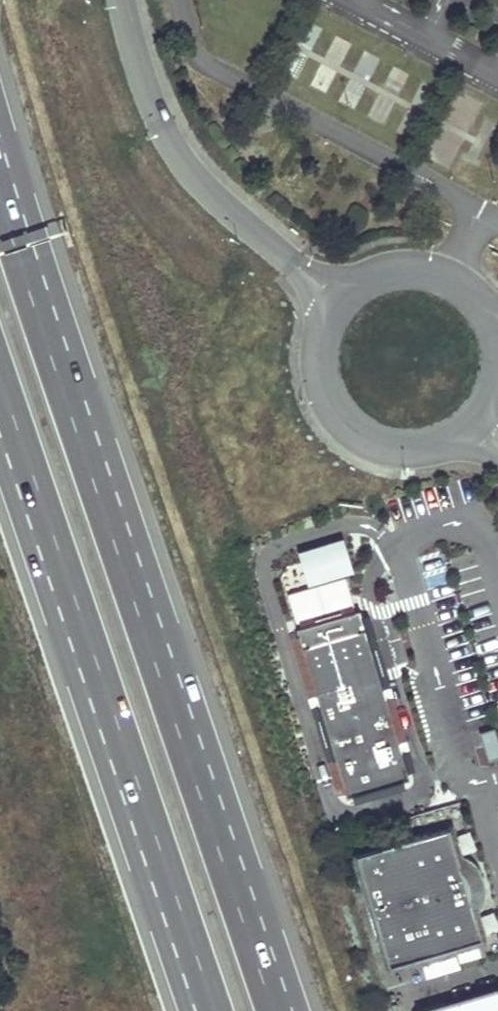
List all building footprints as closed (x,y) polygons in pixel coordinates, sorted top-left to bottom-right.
[(394,727),(359,609),(355,611),(298,627),(296,628),(346,799),(410,781),(394,727)] [(495,728),(480,733),(489,762),(497,759),(497,737),(495,728)] [(482,942),(473,912),(475,907),(476,904),(477,899),(478,895),(483,896),(483,893),(482,889),(481,884),(480,880),(479,877),(478,874),(476,871),(475,869),(471,872),(469,870),(467,868),(465,866),(461,863),(458,861),(449,831),(422,839),(421,836),(383,847),(384,850),(357,858),(389,969),(417,961),(418,964),(455,953),(455,950),(482,942)] [(483,935),(497,931),(497,922),(496,913),(479,916),(483,935)] [(478,996),(475,988),(455,994),(457,1002),(426,1010),(497,1010),(497,990),(478,996)]
